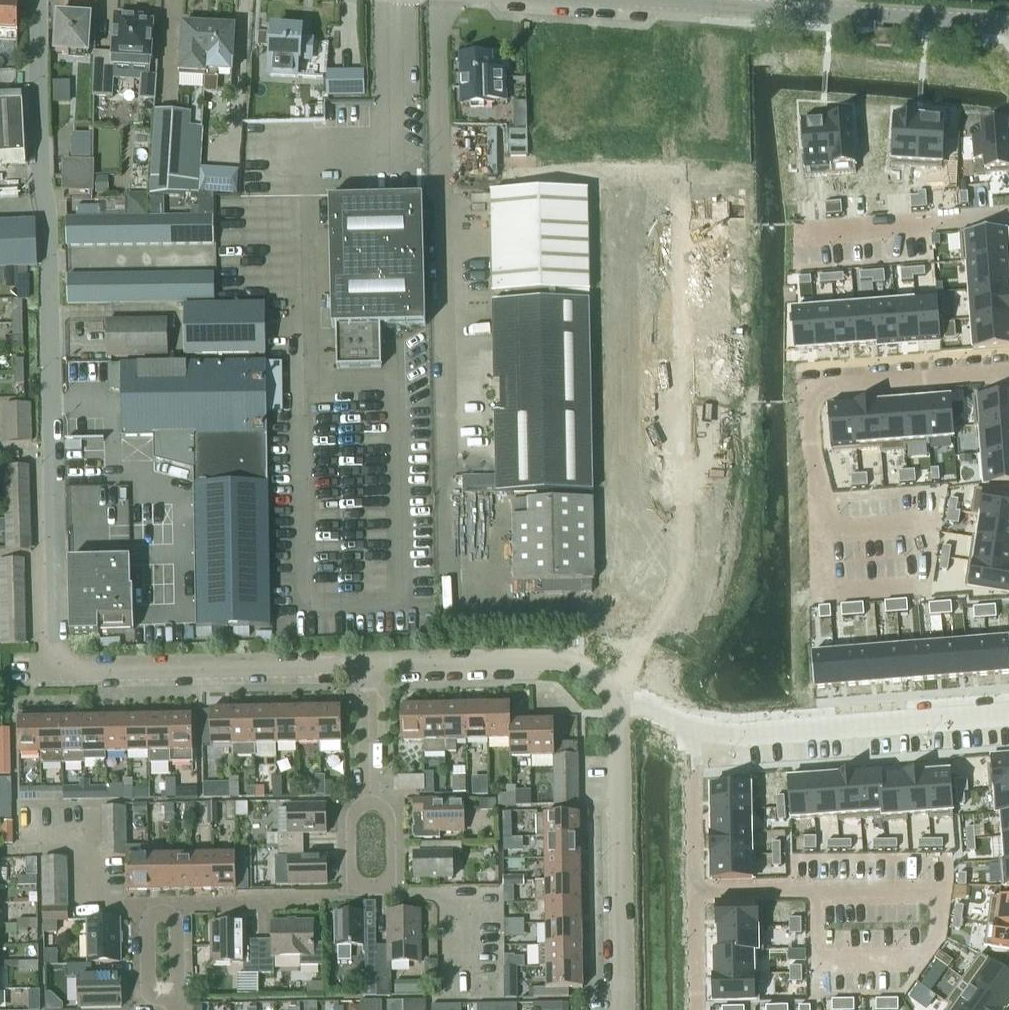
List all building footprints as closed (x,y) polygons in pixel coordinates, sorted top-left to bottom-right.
[(18,32),(19,0),(0,0),(0,32),(18,32)] [(57,20),(55,53),(69,54),(69,49),(88,50),(90,17),(69,16),(69,21),(57,20)] [(94,53),(93,97),(112,98),(113,80),(113,76),(141,78),(141,75),(148,76),(149,68),(152,25),(141,24),(141,20),(135,20),(117,19),(114,54),(94,53)] [(178,46),(178,54),(180,56),(179,77),(184,77),(204,78),(205,79),(208,25),(197,24),(195,22),(188,21),(186,24),(182,24),(181,45),(178,46)] [(205,79),(204,94),(212,94),(231,95),(232,73),(233,59),(236,57),(236,50),(233,48),(234,27),(231,27),(229,24),(222,23),(220,26),(208,25),(205,79)] [(258,32),(257,46),(271,47),(269,77),(301,79),(326,80),(327,72),(328,43),(312,42),(312,47),(300,46),(301,36),(301,31),(272,29),(272,33),(258,32)] [(491,55),(459,56),(461,106),(493,105),(493,103),(506,102),(505,71),(492,71),(491,55)] [(327,72),(326,80),(326,96),(340,96),(340,72),(327,72)] [(140,81),(139,99),(155,100),(157,77),(148,76),(141,75),(141,78),(140,81)] [(0,95),(0,167),(26,166),(22,94),(0,95)] [(526,103),(514,103),(515,129),(527,128),(526,103)] [(324,107),(305,107),(305,121),(325,121),(324,107)] [(155,111),(150,196),(198,194),(198,192),(200,169),(201,145),(202,128),(176,126),(177,113),(155,111)] [(894,117),(891,163),(916,164),(919,119),(894,117)] [(919,119),(916,164),(941,165),(944,120),(919,119)] [(851,120),(826,122),(830,177),(855,175),(851,120)] [(826,122),(801,124),(805,179),(830,177),(826,122)] [(978,138),(979,159),(988,159),(990,175),(1008,174),(1008,124),(986,125),(987,137),(978,138)] [(527,128),(507,129),(508,144),(508,157),(528,156),(527,128)] [(65,162),(64,190),(92,190),(93,162),(65,162)] [(200,169),(198,192),(213,193),(214,193),(216,170),(200,169)] [(108,177),(95,177),(96,193),(108,193),(108,177)] [(587,191),(491,193),(493,293),(589,291),(587,191)] [(198,192),(198,194),(198,202),(198,217),(199,217),(213,216),(213,193),(198,192)] [(967,193),(959,194),(960,206),(968,205),(967,193)] [(926,196),(918,197),(918,209),(927,208),(926,196)] [(918,197),(909,198),(910,210),(918,209),(918,197)] [(422,198),(328,201),(331,328),(335,328),(336,369),(381,368),(380,327),(425,326),(422,198)] [(841,203),(832,204),(833,216),(841,215),(841,203)] [(832,204),(824,204),(825,216),(833,216),(832,204)] [(213,216),(199,217),(199,245),(214,244),(213,216)] [(146,217),(133,218),(134,246),(147,245),(146,217)] [(159,217),(146,217),(147,245),(160,245),(159,217)] [(173,217),(159,217),(160,245),(173,245),(173,217)] [(186,217),(173,217),(173,245),(186,245),(186,217)] [(198,217),(186,217),(186,245),(199,245),(199,217),(198,217)] [(80,218),(66,219),(67,247),(81,246),(80,218)] [(93,218),(80,218),(81,246),(94,246),(93,218)] [(107,218),(93,218),(94,246),(107,246),(107,218)] [(120,218),(107,218),(107,246),(120,246),(120,218)] [(133,218),(120,218),(120,246),(134,246),(133,218)] [(0,223),(0,269),(37,267),(35,221),(0,223)] [(963,233),(966,263),(1008,259),(1008,256),(1007,230),(963,233)] [(966,263),(968,291),(1008,288),(1008,259),(966,263)] [(924,268),(912,269),(913,278),(925,277),(924,268)] [(912,269),(900,270),(901,278),(913,278),(912,269)] [(883,272),(871,273),(872,281),(884,280),(883,272)] [(871,273),(859,273),(860,282),(872,281),(871,273)] [(214,274),(200,275),(200,303),(215,303),(214,274)] [(147,275),(134,276),(134,304),(148,303),(147,275)] [(160,275),(147,275),(148,303),(161,303),(160,275)] [(174,275),(160,275),(161,303),(174,303),(174,275)] [(187,275),(174,275),(174,303),(187,303),(187,275)] [(200,275),(187,275),(187,303),(200,303),(200,275)] [(843,275),(831,276),(831,284),(843,283),(843,275)] [(67,281),(66,281),(66,284),(67,284),(68,305),(82,304),(81,276),(67,277),(67,281)] [(94,276),(81,276),(82,304),(95,304),(94,276)] [(108,276),(94,276),(95,304),(108,304),(108,276)] [(121,276),(108,276),(108,304),(121,304),(121,276)] [(134,276),(121,276),(121,304),(134,304),(134,276)] [(831,276),(819,277),(819,285),(831,284),(831,276)] [(27,277),(18,277),(18,289),(18,291),(18,300),(22,300),(27,300),(27,289),(27,277)] [(810,277),(798,278),(799,286),(811,285),(810,277)] [(968,291),(970,320),(1008,317),(1008,288),(968,291)] [(589,300),(491,302),(493,383),(500,383),(500,413),(494,413),(495,494),(593,492),(589,300)] [(936,300),(915,302),(918,342),(939,341),(936,300)] [(915,302),(894,303),(897,344),(918,342),(915,302)] [(894,303),(874,305),(877,346),(897,344),(894,303)] [(265,305),(185,306),(185,356),(265,355),(265,305)] [(874,305),(854,307),(857,347),(877,346),(874,305)] [(854,307),(833,308),(836,349),(857,347),(854,307)] [(833,308),(813,310),(816,350),(836,349),(833,308)] [(813,310),(792,311),(795,352),(816,350),(813,310)] [(23,313),(13,313),(13,325),(23,325),(23,313)] [(970,320),(973,350),(1008,347),(1008,317),(970,320)] [(167,321),(107,321),(108,357),(168,356),(167,321)] [(954,324),(943,325),(944,341),(955,340),(954,324)] [(13,334),(6,334),(6,349),(23,348),(23,336),(23,325),(13,325),(13,334)] [(23,360),(13,360),(14,372),(24,372),(23,360)] [(264,363),(108,365),(108,390),(121,393),(122,439),(153,438),(154,461),(193,472),(196,628),(268,627),(264,363)] [(24,372),(14,372),(14,385),(24,385),(24,372)] [(976,396),(978,426),(1008,424),(1008,394),(976,396)] [(949,398),(925,400),(928,441),(953,439),(949,398)] [(925,400),(901,402),(904,442),(928,441),(925,400)] [(901,402),(877,404),(880,444),(904,442),(901,402)] [(877,404),(853,406),(856,446),(880,444),(877,404)] [(30,406),(4,406),(4,419),(30,418),(30,406)] [(853,406),(828,408),(831,448),(856,446),(853,406)] [(30,418),(4,419),(4,431),(31,431),(30,418)] [(978,426),(981,455),(1008,452),(1008,424),(978,426)] [(31,431),(4,431),(4,444),(31,443),(31,431)] [(981,455),(983,484),(1008,482),(1008,452),(981,455)] [(968,457),(960,458),(961,466),(969,465),(968,457)] [(29,467),(3,467),(4,480),(29,479),(29,467)] [(938,469),(930,469),(931,481),(939,481),(938,469)] [(914,470),(906,471),(907,483),(915,483),(914,470)] [(906,471),(898,472),(899,484),(907,483),(906,471)] [(866,474),(858,475),(859,487),(867,486),(866,474)] [(858,475),(850,475),(851,488),(859,487),(858,475)] [(29,479),(4,480),(4,492),(29,491),(29,479)] [(29,491),(4,492),(4,504),(30,503),(29,491)] [(980,515),(1008,520),(1008,495),(983,491),(980,515)] [(950,499),(948,511),(956,512),(958,500),(950,499)] [(592,500),(511,501),(513,582),(594,581),(592,500)] [(30,503),(4,504),(5,516),(30,515),(30,503)] [(948,511),(946,523),(954,524),(956,512),(948,511)] [(30,515),(5,516),(5,528),(30,527),(30,515)] [(976,539),(1008,544),(1008,520),(980,515),(976,539)] [(30,527),(5,528),(6,540),(31,539),(30,527)] [(31,539),(6,540),(6,552),(31,552),(31,539)] [(973,563),(1008,568),(1008,544),(976,539),(973,563)] [(942,546),(941,558),(949,559),(951,547),(942,546)] [(941,558),(939,570),(947,571),(949,559),(941,558)] [(97,560),(69,561),(70,634),(98,633),(98,631),(133,630),(132,589),(129,589),(129,559),(97,560)] [(0,561),(0,573),(24,572),(23,560),(0,561)] [(969,588),(1008,594),(1008,568),(973,563),(969,588)] [(0,573),(0,585),(24,584),(24,572),(0,573)] [(0,585),(0,597),(24,596),(24,584),(0,585)] [(0,597),(0,609),(25,608),(24,596),(0,597)] [(895,601),(884,602),(885,614),(896,614),(895,601)] [(906,601),(895,601),(896,614),(907,613),(906,601)] [(951,603),(940,604),(940,616),(952,615),(951,603)] [(862,604),(851,605),(852,617),(863,616),(862,604)] [(940,604),(928,604),(929,617),(940,616),(940,604)] [(851,605),(840,606),(841,618),(852,617),(851,605)] [(995,606),(984,607),(985,619),(996,618),(995,606)] [(829,607),(818,607),(819,620),(830,619),(829,607)] [(984,607),(973,608),(974,620),(985,619),(984,607)] [(0,609),(0,621),(25,620),(25,608),(0,609)] [(0,621),(0,626),(0,633),(25,632),(25,620),(0,621)] [(25,632),(0,633),(1,646),(26,645),(25,632)] [(986,641),(989,676),(1008,674),(1008,639),(986,641)] [(986,641),(965,642),(967,677),(989,676),(986,641)] [(965,642),(943,644),(945,679),(967,677),(965,642)] [(943,644),(921,646),(923,681),(945,679),(943,644)] [(921,646),(899,648),(902,683),(923,681),(921,646)] [(899,648),(877,649),(880,684),(902,683),(899,648)] [(877,649),(855,651),(858,686),(880,684),(877,649)] [(855,651),(833,653),(836,688),(858,686),(855,651)] [(833,653),(810,654),(813,689),(836,688),(833,653)] [(509,704),(488,705),(488,741),(509,740),(509,758),(510,758),(509,704)] [(510,704),(509,704),(510,758),(532,757),(531,722),(510,722),(510,704)] [(466,705),(444,706),(445,754),(456,753),(456,741),(466,741),(466,705)] [(488,705),(466,705),(466,741),(488,741),(488,705)] [(423,706),(400,707),(401,742),(423,742),(423,706)] [(444,706),(423,706),(423,742),(423,754),(445,754),(444,706)] [(318,708),(297,709),(298,744),(319,744),(319,754),(318,708)] [(341,708),(318,708),(319,754),(341,753),(341,744),(341,708)] [(254,709),(232,710),(233,746),(233,757),(254,757),(254,745),(254,709)] [(275,709),(254,709),(254,745),(276,745),(275,709)] [(297,709),(275,709),(276,745),(298,744),(297,709)] [(232,710),(210,710),(210,746),(233,746),(232,710)] [(31,713),(18,714),(19,756),(41,755),(40,720),(31,720),(31,713)] [(53,713),(40,713),(40,720),(41,755),(41,764),(63,764),(62,755),(62,719),(53,719),(53,713)] [(192,716),(170,717),(170,752),(171,764),(193,763),(192,752),(192,717),(192,716)] [(148,717),(126,718),(127,753),(149,753),(148,717)] [(170,717),(148,717),(149,753),(170,752),(170,717)] [(105,718),(83,719),(84,754),(106,754),(105,718)] [(126,718),(105,718),(106,754),(127,753),(126,718)] [(83,719),(62,719),(62,755),(63,764),(84,763),(84,754),(83,719)] [(553,721),(531,722),(532,757),(553,757),(554,768),(577,768),(577,755),(577,742),(554,743),(553,721)] [(0,754),(0,776),(10,775),(10,754),(0,754)] [(986,766),(988,790),(1008,789),(1008,755),(990,756),(991,765),(986,766)] [(577,768),(554,768),(554,780),(578,780),(577,768)] [(432,772),(424,772),(424,794),(432,794),(432,772)] [(949,772),(925,774),(928,815),(952,813),(949,772)] [(879,773),(856,774),(860,815),(881,814),(881,818),(883,818),(879,773)] [(880,773),(879,773),(883,818),(905,817),(902,776),(881,777),(880,773)] [(856,774),(834,776),(837,817),(860,815),(856,774)] [(925,774),(902,776),(905,817),(928,815),(925,774)] [(465,775),(453,776),(453,794),(465,793),(465,775)] [(320,776),(315,776),(315,786),(325,786),(324,776),(320,776)] [(834,776),(811,778),(814,819),(837,817),(834,776)] [(281,777),(272,777),(272,787),(281,787),(281,777)] [(423,777),(397,777),(397,791),(424,790),(423,777)] [(171,779),(166,779),(166,789),(175,788),(175,778),(171,779)] [(238,778),(229,778),(229,788),(238,787),(238,778)] [(811,778),(787,780),(790,821),(814,819),(811,778)] [(132,779),(123,779),(123,789),(132,789),(132,779)] [(730,787),(709,787),(710,811),(751,810),(750,779),(730,780),(730,787)] [(0,780),(0,792),(11,792),(11,780),(0,780)] [(89,780),(80,780),(80,790),(89,790),(89,780)] [(488,780),(474,780),(474,794),(488,794),(488,780)] [(578,780),(554,780),(554,792),(578,792),(578,780)] [(963,780),(954,781),(955,793),(963,792),(963,780)] [(212,784),(203,784),(204,798),(212,798),(212,784)] [(325,786),(315,786),(316,796),(325,796),(325,786)] [(515,786),(506,786),(506,794),(506,796),(515,796),(515,786)] [(238,787),(229,788),(229,798),(239,797),(238,787)] [(281,787),(272,787),(272,797),(282,797),(281,787)] [(62,788),(41,789),(41,801),(62,800),(62,788)] [(175,788),(166,789),(166,799),(176,798),(176,791),(175,788)] [(197,788),(175,788),(176,791),(176,798),(197,798),(197,788)] [(41,789),(20,789),(20,801),(41,801),(41,789)] [(132,789),(123,789),(123,799),(132,799),(132,789)] [(264,789),(256,789),(256,797),(264,797),(264,789)] [(988,790),(988,792),(993,791),(995,814),(1008,813),(1008,789),(988,790)] [(89,790),(80,790),(80,800),(89,800),(89,790)] [(578,792),(554,792),(554,805),(578,805),(578,792)] [(963,792),(955,793),(956,805),(964,804),(963,792)] [(506,794),(499,794),(499,806),(506,806),(511,806),(515,806),(515,796),(506,796),(506,794)] [(11,796),(1,796),(1,806),(11,805),(11,796)] [(783,797),(775,798),(776,810),(784,809),(783,797)] [(463,801),(413,802),(413,814),(414,839),(440,839),(440,832),(463,831),(463,801)] [(216,803),(207,804),(207,814),(217,814),(216,803)] [(173,804),(164,804),(164,814),(173,814),(173,804)] [(247,804),(236,804),(236,817),(247,817),(247,804)] [(147,805),(133,805),(133,816),(147,815),(147,805)] [(277,833),(265,834),(266,846),(278,846),(303,845),(303,834),(326,834),(326,805),(287,806),(287,808),(278,808),(278,833),(277,833)] [(125,807),(101,808),(102,821),(126,820),(125,807)] [(784,809),(776,810),(777,822),(785,821),(784,809)] [(751,810),(710,811),(710,834),(751,833),(751,810)] [(511,812),(502,813),(503,838),(512,838),(511,812)] [(995,814),(995,815),(1000,815),(1001,838),(1008,837),(1008,813),(995,814)] [(173,814),(164,814),(164,824),(174,824),(173,814)] [(217,814),(207,814),(208,824),(217,823),(217,814)] [(543,815),(535,815),(536,838),(544,838),(580,837),(579,815),(543,815)] [(126,820),(102,821),(102,833),(126,832),(126,820)] [(11,824),(2,825),(3,845),(12,845),(11,824)] [(973,828),(965,828),(966,840),(974,840),(973,828)] [(126,832),(102,833),(102,845),(126,844),(126,832)] [(751,833),(710,834),(711,857),(751,856),(751,833)] [(580,837),(544,838),(544,859),(580,858),(580,837)] [(999,861),(999,862),(1008,861),(1008,837),(1001,838),(1003,861),(999,861)] [(510,838),(502,839),(503,851),(511,850),(510,838)] [(896,840),(884,841),(884,849),(896,849),(896,840)] [(930,840),(918,840),(918,848),(930,848),(930,840)] [(942,840),(930,840),(930,848),(942,848),(942,840)] [(974,840),(966,840),(967,852),(975,852),(974,840)] [(816,841),(803,841),(804,850),(816,849),(816,841)] [(838,841),(826,841),(826,849),(839,849),(838,841)] [(851,841),(838,841),(839,849),(851,849),(851,841)] [(884,841),(872,841),(872,849),(884,849),(884,841)] [(420,854),(414,854),(414,879),(452,879),(452,854),(462,854),(462,843),(420,844),(420,854)] [(780,843),(772,843),(772,855),(780,855),(780,843)] [(126,844),(102,845),(102,857),(126,857),(126,847),(126,844)] [(278,857),(276,857),(276,886),(288,886),(295,886),(327,885),(326,856),(303,857),(303,845),(278,846),(278,857)] [(126,857),(127,892),(149,892),(148,856),(148,846),(126,847),(126,857)] [(191,855),(170,856),(170,892),(192,891),(191,855)] [(213,855),(191,855),(192,891),(214,891),(213,855)] [(235,855),(213,855),(214,891),(236,890),(235,855)] [(780,855),(772,855),(772,867),(780,867),(780,855)] [(170,856),(148,856),(149,892),(170,892),(170,856)] [(751,856),(711,857),(711,881),(752,880),(751,856)] [(66,858),(42,859),(42,871),(67,871),(66,858)] [(580,858),(544,859),(544,881),(580,880),(580,858)] [(512,860),(503,860),(503,870),(512,870),(512,860)] [(999,862),(1001,887),(1008,886),(1008,861),(999,862)] [(67,871),(42,871),(43,883),(67,883),(67,871)] [(958,874),(957,886),(966,886),(966,874),(958,874)] [(27,877),(17,877),(17,886),(27,886),(27,877)] [(37,877),(27,877),(27,886),(37,886),(37,877)] [(513,877),(503,877),(503,886),(513,886),(513,877)] [(523,877),(513,877),(513,886),(523,886),(523,877)] [(544,881),(536,881),(537,903),(545,903),(581,902),(580,880),(544,881)] [(67,883),(43,883),(43,895),(67,895),(67,883)] [(67,895),(43,895),(43,908),(67,908),(67,895)] [(986,922),(1008,925),(1008,900),(990,897),(986,922)] [(581,902),(545,903),(545,924),(581,923),(581,902)] [(757,903),(716,903),(717,928),(758,928),(757,903)] [(955,905),(953,917),(961,918),(963,906),(955,905)] [(67,909),(43,910),(43,922),(44,934),(56,933),(55,921),(67,921),(67,909)] [(363,912),(335,913),(335,946),(335,956),(349,956),(349,946),(363,946),(363,955),(367,955),(367,983),(362,983),(362,996),(376,996),(376,947),(375,929),(363,930),(363,912)] [(388,947),(376,947),(376,996),(390,996),(390,978),(390,963),(420,962),(419,912),(387,912),(388,947)] [(953,917),(952,929),(960,930),(961,918),(953,917)] [(801,919),(788,919),(788,927),(801,927),(801,919)] [(28,920),(18,920),(18,929),(28,929),(28,920)] [(38,920),(28,920),(28,929),(38,929),(38,920)] [(119,920),(87,921),(88,963),(120,962),(119,920)] [(514,920),(504,920),(504,929),(514,929),(514,920)] [(524,920),(514,920),(514,929),(524,929),(524,924),(524,920)] [(272,940),(258,941),(258,974),(273,974),(273,957),(300,957),(300,967),(322,967),(322,944),(313,944),(313,922),(272,923),(272,940)] [(983,947),(1008,950),(1008,925),(986,922),(983,947)] [(581,923),(545,924),(545,946),(581,945),(581,923)] [(244,924),(211,924),(212,964),(243,963),(243,974),(258,974),(258,941),(244,941),(244,924)] [(801,927),(788,927),(789,935),(801,935),(801,927)] [(717,951),(712,951),(712,953),(758,952),(758,928),(717,928),(717,951)] [(545,946),(539,946),(540,967),(546,967),(582,967),(581,945),(545,946)] [(58,950),(44,951),(44,965),(58,965),(58,950)] [(758,952),(712,953),(713,977),(754,976),(753,953),(758,953),(758,952)] [(514,955),(504,956),(504,968),(514,968),(514,958),(514,955)] [(962,979),(1005,1009),(1008,1005),(1008,976),(979,955),(962,979)] [(28,963),(18,963),(18,972),(28,972),(28,963)] [(38,963),(28,963),(28,972),(38,972),(38,963)] [(91,964),(67,965),(67,978),(78,978),(78,1009),(121,1008),(120,976),(91,976),(91,964)] [(546,988),(534,988),(534,998),(569,997),(569,989),(582,989),(582,967),(546,967),(546,988)] [(801,967),(789,967),(789,975),(801,975),(801,967)] [(514,968),(504,968),(505,997),(517,996),(517,968),(514,968)] [(258,975),(237,975),(237,995),(258,995),(258,975)] [(801,975),(789,975),(789,983),(801,983),(801,975)] [(754,976),(713,977),(713,1002),(754,1001),(754,976)] [(945,1003),(955,1009),(1005,1009),(962,979),(945,1003)] [(322,985),(306,985),(306,997),(322,997),(322,985)] [(831,1000),(831,1009),(842,1009),(842,1000),(831,1000)] [(842,1000),(842,1009),(854,1009),(853,1000),(842,1000)] [(875,1000),(875,1009),(886,1009),(886,1000),(875,1000)] [(886,1000),(886,1009),(898,1009),(897,1000),(886,1000)] [(387,1002),(387,1009),(403,1009),(403,1002),(387,1002)] [(403,1002),(403,1009),(426,1009),(425,1002),(403,1002)]
